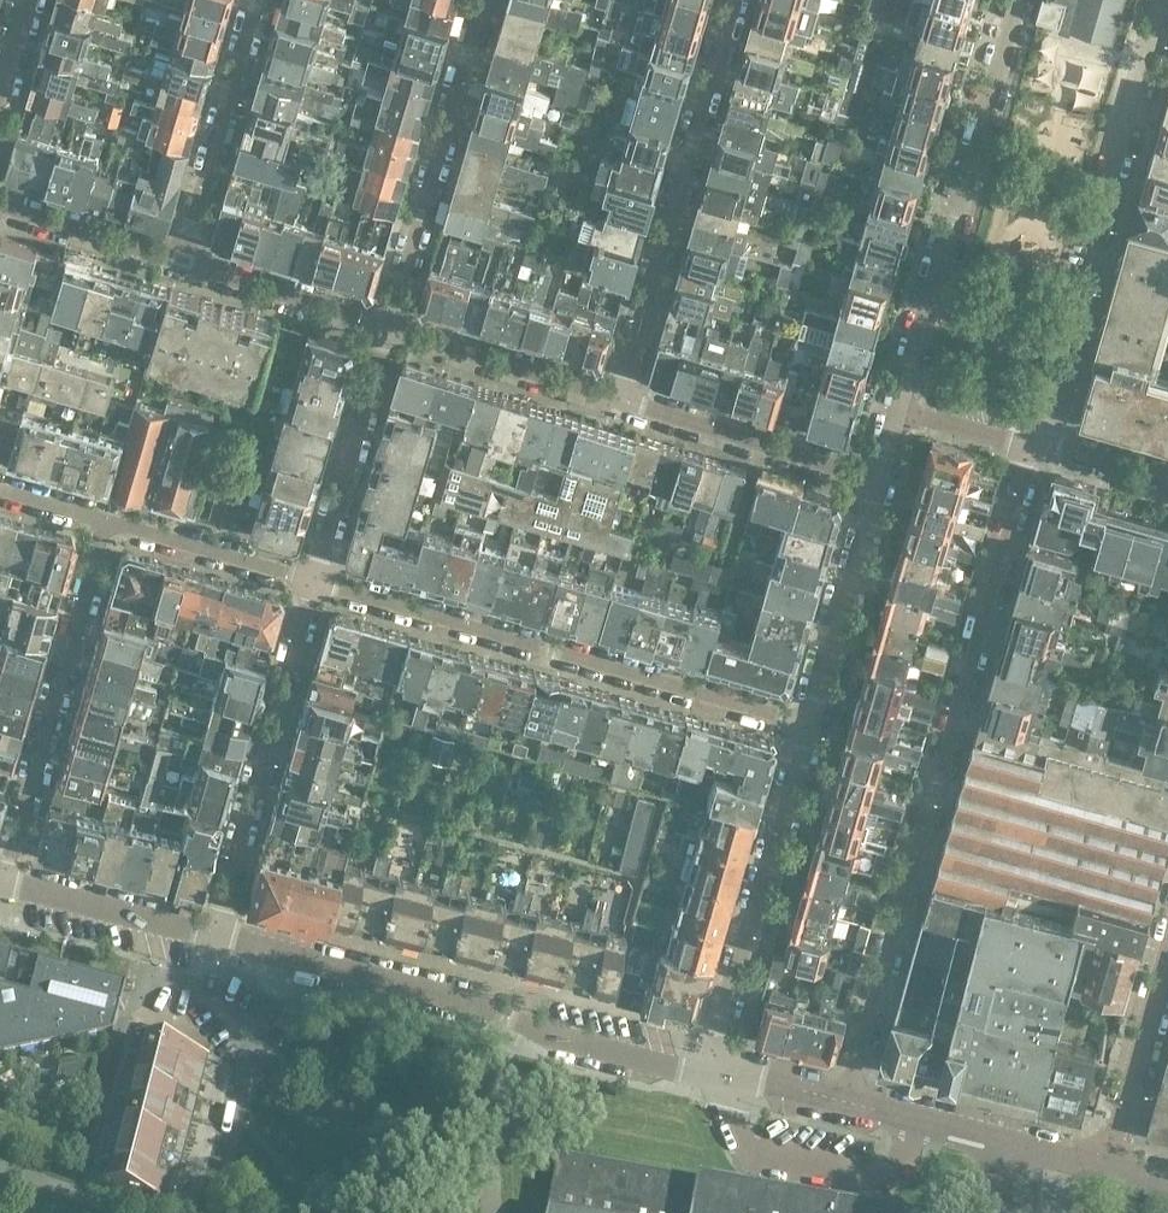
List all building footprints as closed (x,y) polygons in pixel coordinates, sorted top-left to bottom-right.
[(53,12),(120,33),(122,28),(124,21),(96,13),(99,3),(88,0),(57,0),(53,12)] [(181,16),(223,29),(229,9),(199,0),(163,0),(184,6),(181,16)] [(229,9),(232,0),(199,0),(229,9)] [(276,17),(321,32),(344,39),(348,40),(356,42),(356,41),(358,35),(347,32),(348,28),(324,21),(327,11),(292,0),(282,0),(276,17)] [(327,11),(329,2),(352,9),(355,0),(292,0),(327,11)] [(369,3),(359,0),(355,0),(352,9),(348,18),(364,24),(367,13),(369,3)] [(407,15),(450,29),(456,9),(429,0),(395,0),(394,2),(409,7),(407,15)] [(456,9),(458,0),(429,0),(456,9)] [(508,2),(548,13),(548,12),(566,17),(581,22),(583,12),(568,7),(551,2),(551,0),(509,0),(508,2)] [(606,13),(615,16),(620,0),(609,0),(608,7),(606,13)] [(708,0),(656,0),(654,8),(663,11),(702,22),(708,0)] [(795,0),(759,0),(754,15),(818,33),(826,36),(827,31),(829,24),(814,20),(818,7),(795,0)] [(869,8),(882,11),(886,0),(871,0),(869,8)] [(923,23),(962,35),(969,10),(935,0),(903,0),(901,6),(926,13),(923,23)] [(969,10),(972,0),(935,0),(969,10)] [(1065,0),(1042,0),(1036,19),(1059,26),(1067,1),(1065,0)] [(1067,1),(1059,26),(1111,40),(1123,0),(1065,0),(1067,1)] [(508,2),(502,22),(542,34),(545,22),(578,32),(581,22),(566,17),(548,12),(548,13),(508,2)] [(881,11),(869,8),(868,8),(865,20),(861,33),(874,36),(881,11)] [(386,31),(401,36),(444,50),(450,29),(407,15),(392,11),(386,31)] [(696,42),(702,22),(663,11),(660,20),(639,13),(636,24),(696,42)] [(53,12),(47,34),(86,46),(89,37),(116,46),(131,51),(135,38),(120,33),(53,12)] [(138,24),(155,29),(218,49),(223,29),(181,16),(178,25),(141,14),(138,24)] [(368,14),(364,24),(375,27),(378,18),(368,14)] [(754,15),(747,41),(787,52),(792,37),(796,38),(798,28),(754,15)] [(276,17),(271,37),(315,52),(317,43),(340,51),(344,39),(321,32),(276,17)] [(614,22),(603,19),(599,33),(610,36),(614,22)] [(502,22),(496,42),(536,54),(567,62),(569,52),(539,43),(542,34),(502,22)] [(654,43),(652,51),(651,51),(690,62),(696,42),(636,24),(629,22),(626,34),(654,43)] [(923,23),(916,48),(955,59),(962,35),(923,23)] [(392,55),(395,56),(438,69),(444,50),(401,36),(386,31),(375,27),(364,24),(361,33),(376,38),(376,40),(394,45),(392,55)] [(120,33),(135,38),(137,32),(122,28),(120,33)] [(212,68),(218,49),(155,29),(152,39),(172,46),(170,55),(212,68)] [(873,36),(861,33),(854,57),(866,60),(873,36)] [(86,46),(47,34),(41,55),(80,67),(111,77),(115,64),(84,55),(86,46)] [(612,39),(598,34),(593,54),(606,58),(612,39)] [(271,37),(265,57),(309,72),(332,78),(335,68),(312,60),(315,52),(271,37)] [(348,40),(342,60),(352,63),(355,53),(358,44),(358,42),(356,41),(356,42),(348,40)] [(747,41),(740,66),(780,77),(784,61),(810,69),(813,59),(804,56),(787,52),(747,41)] [(496,42),(490,63),(530,74),(547,79),(550,71),(561,74),(553,103),(576,112),(579,103),(586,78),(590,68),(567,62),(536,54),(496,42)] [(649,61),(646,71),(684,82),(690,62),(651,51),(652,51),(623,42),(620,53),(649,61)] [(900,70),(909,73),(948,84),(955,59),(916,48),(907,45),(900,70)] [(606,58),(593,54),(590,66),(603,70),(606,58)] [(850,70),(854,57),(842,54),(838,67),(850,70)] [(80,67),(41,55),(35,76),(74,89),(77,79),(108,89),(105,98),(115,101),(121,80),(111,77),(80,67)] [(206,88),(212,68),(170,55),(167,64),(147,58),(144,69),(206,88)] [(366,68),(389,76),(432,90),(438,69),(395,56),(392,65),(370,58),(366,68)] [(265,57),(258,79),(340,104),(343,94),(335,92),(336,90),(307,81),(309,72),(265,57)] [(866,60),(854,57),(850,70),(847,84),(859,87),(866,60)] [(355,58),(353,64),(361,66),(363,61),(355,58)] [(487,74),(525,87),(526,87),(530,74),(490,63),(487,74)] [(161,86),(158,95),(201,108),(206,88),(144,69),(126,64),(125,67),(123,75),(140,80),(161,86)] [(740,66),(733,90),(773,101),(777,86),(794,91),(796,82),(780,77),(740,66)] [(386,87),(384,95),(427,109),(432,90),(389,76),(366,68),(363,80),(386,87)] [(883,94),(902,99),(941,110),(944,99),(949,97),(951,90),(947,87),(948,84),(909,73),(900,70),(896,85),(886,83),(883,94)] [(637,84),(634,94),(677,107),(684,82),(646,71),(641,86),(637,84)] [(335,72),(333,79),(344,82),(346,75),(335,72)] [(487,74),(481,95),(536,113),(538,105),(547,108),(551,95),(526,87),(525,87),(487,74)] [(35,76),(28,97),(33,99),(39,100),(49,104),(60,107),(78,113),(88,116),(96,118),(99,106),(72,97),(74,89),(35,76)] [(596,81),(586,78),(579,103),(589,106),(596,81)] [(258,79),(253,97),(298,111),(300,102),(337,114),(340,104),(258,79)] [(833,92),(843,95),(846,83),(836,81),(833,92)] [(843,95),(839,108),(852,112),(859,114),(866,89),(859,87),(847,84),(846,83),(843,95)] [(355,108),(378,115),(421,129),(427,109),(384,95),(367,90),(364,100),(358,98),(355,108)] [(733,90),(727,111),(767,122),(796,131),(804,133),(807,123),(769,112),(773,101),(733,90)] [(836,120),(839,108),(843,95),(833,92),(828,90),(821,116),(836,120)] [(677,107),(634,94),(631,103),(627,102),(622,118),(631,120),(670,132),(677,107)] [(899,110),(895,124),(934,135),(941,110),(902,99),(883,94),(880,104),(899,110)] [(153,115),(195,128),(201,108),(158,95),(156,104),(135,98),(132,110),(144,113),(153,115)] [(481,95),(475,116),(514,128),(533,134),(546,138),(549,128),(533,123),(536,113),(481,95)] [(253,97),(247,117),(329,143),(332,133),(295,121),(298,111),(253,97)] [(10,178),(26,182),(49,104),(39,100),(35,113),(34,113),(28,132),(24,131),(23,131),(19,130),(7,171),(10,178)] [(124,106),(114,103),(109,123),(118,125),(124,106)] [(49,104),(26,182),(46,189),(60,142),(50,139),(60,107),(49,104)] [(374,127),(372,136),(415,150),(421,129),(378,115),(355,108),(351,119),(374,127)] [(575,116),(577,112),(576,112),(565,108),(561,121),(573,124),(575,116)] [(839,108),(836,120),(849,124),(852,112),(839,108)] [(727,111),(721,132),(760,143),(763,133),(793,142),(796,131),(767,122),(727,111)] [(60,142),(46,189),(66,195),(88,116),(78,113),(69,145),(60,142)] [(138,132),(147,135),(150,136),(170,143),(170,141),(189,147),(195,128),(153,115),(144,113),(138,131),(138,132)] [(1157,141),(1167,144),(1167,116),(1164,115),(1157,141)] [(88,116),(66,195),(86,201),(99,161),(100,155),(91,152),(96,134),(92,132),(96,118),(88,116)] [(475,116),(469,136),(508,149),(511,139),(555,154),(558,142),(546,138),(533,134),(514,128),(475,116)] [(594,122),(575,116),(573,124),(572,128),(591,134),(594,122)] [(247,117),(241,138),(303,157),(306,148),(327,153),(329,143),(247,117)] [(663,157),(670,132),(631,120),(628,133),(616,129),(613,141),(626,146),(663,157)] [(878,146),(887,149),(927,160),(934,135),(895,124),(890,140),(881,137),(878,146)] [(99,161),(86,201),(106,207),(129,128),(122,126),(116,146),(114,146),(108,163),(99,161)] [(129,128),(106,207),(127,214),(142,164),(142,162),(132,159),(137,146),(134,145),(138,132),(138,131),(129,128)] [(721,132),(715,153),(754,164),(773,170),(788,174),(791,164),(757,154),(760,143),(721,132)] [(846,137),(832,133),(825,158),(836,162),(839,163),(846,137)] [(142,164),(127,214),(161,225),(167,221),(189,147),(170,141),(170,143),(150,136),(146,150),(152,152),(148,166),(142,164)] [(336,148),(365,158),(409,170),(415,150),(372,136),(369,145),(339,136),(336,148)] [(469,136),(463,157),(545,184),(549,173),(505,159),(508,149),(469,136)] [(813,158),(824,161),(824,158),(829,140),(819,137),(813,158)] [(286,177),(295,180),(296,180),(303,157),(241,138),(234,161),(265,171),(286,177)] [(1149,166),(1160,169),(1167,172),(1167,144),(1157,141),(1152,155),(1149,166)] [(597,170),(609,174),(654,187),(663,157),(626,146),(622,161),(614,158),(614,159),(602,155),(599,162),(597,170)] [(880,174),(920,185),(927,160),(887,149),(878,146),(871,171),(880,174)] [(715,153),(709,173),(767,190),(773,170),(754,164),(715,153)] [(600,160),(584,155),(581,165),(596,170),(600,160)] [(463,157),(457,178),(496,190),(499,181),(530,191),(528,200),(539,204),(545,184),(463,157)] [(363,167),(339,160),(337,170),(403,191),(409,170),(365,158),(363,167)] [(553,158),(551,167),(563,170),(565,162),(553,158)] [(822,167),(824,161),(813,158),(811,158),(805,178),(818,182),(822,167)] [(229,180),(224,199),(213,235),(217,242),(232,247),(251,180),(262,183),(265,171),(234,161),(229,180)] [(1142,192),(1145,193),(1147,194),(1147,195),(1160,199),(1167,201),(1167,172),(1160,169),(1149,166),(1146,179),(1142,192)] [(551,167),(549,173),(544,188),(562,193),(569,172),(563,170),(551,167)] [(840,172),(822,167),(818,182),(829,185),(836,187),(840,172)] [(354,198),(356,199),(365,202),(396,213),(403,191),(337,170),(334,180),(357,188),(354,198)] [(593,187),(604,190),(612,193),(608,206),(646,217),(654,187),(609,174),(597,170),(593,187)] [(709,173),(703,194),(760,211),(767,190),(709,173)] [(864,195),(873,198),(913,209),(920,185),(880,174),(876,189),(867,186),(864,195)] [(264,210),(252,253),(272,260),(295,180),(286,177),(275,214),(264,210)] [(457,178),(451,199),(490,211),(509,217),(533,225),(536,214),(511,207),(511,206),(493,201),(496,190),(457,178)] [(812,203),(814,195),(818,182),(805,178),(800,199),(811,202),(812,203)] [(251,180),(232,247),(252,253),(264,210),(256,208),(263,184),(262,183),(251,180)] [(295,180),(272,260),(292,266),(304,223),(297,221),(308,184),(296,180),(295,180)] [(829,185),(818,182),(814,195),(832,200),(836,187),(829,185)] [(324,229),(312,272),(333,278),(344,236),(336,233),(342,216),(340,215),(346,196),(336,193),(333,203),(325,230),(324,229)] [(703,194),(697,215),(736,226),(739,216),(757,222),(760,211),(703,194)] [(870,210),(866,223),(906,234),(913,209),(873,198),(864,195),(861,207),(870,210)] [(1132,225),(1167,235),(1167,201),(1160,199),(1147,195),(1146,199),(1140,197),(1132,225)] [(451,199),(445,220),(453,223),(466,226),(484,232),(486,233),(503,237),(509,217),(490,211),(451,199)] [(806,223),(810,207),(811,202),(800,199),(799,199),(793,220),(795,220),(806,223)] [(304,223),(292,266),(312,272),(324,229),(325,230),(333,203),(323,200),(315,226),(304,223)] [(344,236),(333,278),(368,290),(375,286),(396,213),(365,202),(363,210),(354,239),(344,236)] [(580,230),(591,233),(637,247),(646,217),(608,206),(604,220),(596,217),(596,218),(585,215),(580,230)] [(697,215),(690,236),(744,251),(749,253),(773,260),(775,251),(747,243),(750,231),(736,227),(736,226),(697,215)] [(800,244),(803,233),(806,223),(795,220),(790,241),(800,244)] [(436,268),(431,267),(421,299),(424,307),(439,312),(452,273),(461,242),(466,226),(453,223),(441,269),(436,268)] [(858,250),(858,249),(898,260),(900,251),(905,250),(908,240),(905,236),(906,234),(866,223),(861,239),(841,233),(837,245),(858,250)] [(576,246),(586,249),(595,252),(591,266),(607,271),(623,276),(628,278),(637,247),(591,233),(580,230),(578,240),(576,246)] [(1131,231),(1125,251),(1132,253),(1127,273),(1119,271),(1108,309),(1116,311),(1110,332),(1102,329),(1097,348),(1152,364),(1157,366),(1167,329),(1167,242),(1131,231)] [(472,279),(461,319),(481,325),(507,239),(503,237),(486,233),(482,245),(491,248),(482,282),(472,279)] [(803,233),(800,244),(796,259),(807,263),(815,236),(803,233)] [(31,271),(61,282),(69,256),(0,234),(0,262),(31,271)] [(684,257),(724,268),(743,273),(749,253),(744,251),(690,236),(684,257)] [(507,239),(481,325),(501,331),(513,289),(504,286),(506,280),(510,282),(513,272),(508,271),(517,242),(507,239)] [(452,273),(439,312),(461,319),(472,279),(478,260),(468,257),(471,245),(461,242),(452,273)] [(513,289),(501,331),(522,338),(533,298),(542,267),(545,259),(547,252),(526,245),(522,261),(532,264),(523,295),(514,292),(515,289),(513,289)] [(850,277),(851,275),(890,286),(893,278),(898,276),(901,265),(898,262),(898,260),(858,249),(858,250),(853,267),(846,265),(843,275),(850,277)] [(55,305),(54,307),(53,311),(78,319),(80,313),(94,264),(69,256),(57,296),(55,305)] [(724,268),(684,257),(678,278),(755,299),(758,289),(721,279),(724,268)] [(23,297),(31,271),(0,262),(0,290),(23,297)] [(787,286),(793,265),(783,263),(777,283),(787,286)] [(80,313),(78,319),(71,343),(96,350),(105,321),(119,272),(94,264),(80,313)] [(533,298),(522,338),(542,344),(554,304),(544,301),(553,271),(542,267),(533,298)] [(625,289),(628,278),(623,276),(607,271),(604,282),(625,289)] [(119,272),(105,321),(96,350),(120,359),(124,349),(129,329),(144,279),(119,272)] [(837,299),(843,301),(883,313),(885,304),(890,302),(893,292),(890,288),(890,286),(851,275),(850,277),(846,290),(840,288),(837,299)] [(554,304),(542,344),(563,350),(583,281),(583,279),(573,276),(564,308),(554,304)] [(672,299),(673,299),(677,301),(684,303),(712,310),(715,300),(742,307),(745,297),(678,278),(672,299)] [(144,279),(129,329),(124,349),(148,357),(150,354),(171,289),(171,288),(144,279)] [(583,281),(563,350),(583,357),(594,317),(597,306),(588,303),(594,285),(583,281)] [(277,322),(171,289),(150,354),(257,388),(277,322)] [(16,322),(23,297),(0,290),(0,317),(16,322)] [(44,304),(54,307),(55,305),(57,296),(42,291),(39,302),(44,304)] [(671,384),(682,345),(683,346),(687,332),(676,329),(684,303),(677,301),(673,299),(651,373),(654,379),(671,384)] [(774,328),(780,306),(769,303),(759,300),(753,322),(763,325),(774,328)] [(835,330),(836,327),(876,338),(878,330),(883,328),(886,318),(883,314),(883,313),(843,301),(839,316),(806,308),(803,320),(811,322),(835,330)] [(49,323),(54,307),(44,304),(37,328),(47,331),(49,323)] [(594,317),(583,357),(598,362),(605,358),(615,324),(618,312),(597,306),(594,317)] [(703,352),(691,391),(712,397),(723,359),(713,355),(726,314),(715,311),(713,320),(703,352)] [(39,356),(40,351),(47,332),(16,322),(0,317),(0,344),(39,356)] [(682,345),(671,384),(691,391),(703,352),(713,320),(702,317),(692,349),(683,346),(682,345)] [(796,342),(829,352),(869,363),(876,338),(836,327),(835,330),(831,344),(807,336),(811,322),(803,320),(796,342)] [(49,323),(47,331),(46,335),(61,340),(65,328),(49,323)] [(309,332),(302,358),(349,372),(355,352),(352,345),(309,332)] [(744,365),(732,404),(753,410),(764,372),(754,368),(764,338),(754,334),(750,347),(744,365)] [(0,376),(6,377),(31,385),(57,393),(67,396),(106,408),(115,379),(77,367),(78,363),(117,374),(120,359),(96,350),(71,343),(61,340),(51,337),(46,353),(40,351),(39,356),(0,344),(0,375),(0,376)] [(764,372),(753,410),(774,416),(776,410),(782,393),(789,368),(791,359),(796,342),(785,339),(780,357),(781,357),(775,375),(764,372)] [(277,340),(274,349),(285,353),(288,343),(277,340)] [(723,359),(712,397),(732,404),(744,365),(750,347),(739,344),(728,341),(723,359)] [(1097,348),(1093,361),(1097,362),(1081,418),(1101,424),(1103,417),(1123,423),(1121,430),(1159,440),(1161,433),(1167,435),(1167,369),(1157,366),(1152,364),(1097,348)] [(829,352),(822,377),(861,388),(869,363),(829,352)] [(302,358),(295,383),(342,397),(349,372),(302,358)] [(403,361),(394,391),(413,397),(422,367),(403,361)] [(278,369),(267,365),(263,377),(274,381),(278,369)] [(422,367),(413,397),(431,403),(440,373),(422,367)] [(800,371),(789,368),(782,393),(792,396),(800,371)] [(440,373),(431,403),(449,408),(459,379),(440,373)] [(809,402),(814,403),(854,414),(861,388),(822,377),(817,394),(807,391),(804,400),(809,402)] [(459,379),(449,408),(468,414),(477,385),(459,379)] [(295,383),(288,408),(335,422),(342,397),(295,383)] [(57,393),(31,385),(28,394),(54,403),(57,393)] [(477,385),(468,414),(463,431),(476,435),(468,458),(466,467),(465,468),(479,472),(489,439),(503,393),(477,385)] [(468,414),(449,408),(431,403),(413,397),(394,391),(389,407),(436,422),(454,428),(463,431),(468,414)] [(24,409),(26,404),(28,394),(18,392),(14,406),(24,409)] [(67,396),(57,393),(54,403),(54,404),(64,408),(67,396)] [(503,393),(489,439),(479,472),(491,476),(493,470),(501,444),(515,449),(529,401),(503,393)] [(792,396),(782,393),(776,410),(774,416),(785,420),(792,396)] [(125,440),(111,489),(195,513),(196,509),(197,509),(205,480),(195,477),(211,424),(214,413),(169,399),(165,410),(136,401),(130,422),(125,440)] [(529,401),(515,449),(517,449),(517,448),(529,452),(526,464),(521,463),(515,483),(531,488),(536,473),(541,455),(555,409),(529,401)] [(809,422),(807,427),(847,439),(854,414),(814,403),(809,402),(806,411),(812,413),(809,422)] [(24,411),(17,432),(9,460),(35,467),(51,411),(26,404),(24,409),(24,411)] [(436,422),(389,407),(374,458),(421,472),(436,422)] [(289,409),(274,455),(322,468),(335,422),(288,408),(289,409)] [(541,455),(568,464),(569,462),(572,452),(570,451),(581,417),(555,409),(541,455)] [(51,411),(35,467),(60,474),(76,418),(51,411)] [(5,429),(17,432),(21,419),(0,413),(0,427),(5,429)] [(572,452),(569,462),(558,497),(546,493),(532,488),(531,488),(515,483),(506,480),(491,476),(479,472),(465,468),(452,463),(441,499),(488,512),(499,515),(543,528),(554,531),(575,537),(609,426),(581,417),(570,451),(572,452)] [(76,418),(60,474),(84,481),(101,426),(76,418)] [(101,426),(84,481),(111,489),(125,440),(130,422),(119,419),(113,429),(101,426)] [(575,537),(595,543),(629,553),(635,534),(612,527),(627,471),(638,435),(609,426),(575,537)] [(5,429),(0,446),(0,457),(9,460),(17,432),(5,429)] [(638,435),(627,471),(652,479),(663,442),(638,435)] [(934,440),(927,465),(967,477),(998,486),(1001,476),(995,474),(995,475),(977,470),(970,468),(975,451),(934,440)] [(663,442),(652,479),(651,480),(662,484),(657,502),(667,505),(672,488),(684,449),(663,442)] [(684,449),(672,488),(667,505),(678,508),(683,492),(692,495),(705,455),(684,449)] [(455,464),(466,467),(468,458),(458,454),(455,464)] [(267,478),(267,479),(314,494),(322,468),(274,455),(267,478)] [(705,455),(692,495),(703,499),(696,524),(706,527),(714,502),(713,502),(725,462),(705,455)] [(421,472),(374,458),(346,553),(349,559),(368,564),(377,535),(401,542),(421,472)] [(440,479),(446,461),(439,459),(434,476),(440,479)] [(725,462),(713,502),(714,502),(706,527),(705,532),(715,535),(718,526),(725,502),(736,505),(746,474),(745,474),(747,468),(725,462)] [(927,465),(919,489),(960,501),(959,504),(965,506),(966,503),(991,510),(994,500),(963,492),(967,477),(927,465)] [(551,478),(536,473),(532,488),(546,493),(551,478)] [(760,479),(753,502),(747,528),(763,533),(770,508),(771,508),(788,513),(794,515),(803,486),(762,473),(760,479)] [(1046,490),(1042,503),(1104,520),(1108,507),(1093,503),(1098,487),(1056,475),(1051,491),(1046,490)] [(434,498),(440,479),(434,476),(428,497),(434,498)] [(263,490),(259,504),(307,518),(314,494),(267,479),(263,490)] [(240,497),(244,485),(233,481),(229,494),(228,496),(240,500),(240,497)] [(803,486),(794,515),(835,528),(841,505),(842,505),(838,498),(803,486)] [(919,489),(912,515),(953,527),(984,535),(987,525),(956,516),(959,504),(960,501),(919,489)] [(631,503),(619,500),(617,510),(629,513),(631,503)] [(1042,503),(1034,532),(1030,546),(1036,547),(1046,550),(1050,536),(1070,542),(1080,538),(1081,532),(1084,529),(1097,533),(1098,535),(1099,531),(1101,532),(1104,520),(1042,503)] [(301,540),(307,518),(259,504),(252,530),(295,543),(301,540)] [(1099,531),(1098,535),(1093,554),(1112,560),(1110,569),(1115,571),(1132,515),(1108,507),(1104,520),(1101,532),(1099,531)] [(763,533),(781,538),(828,553),(835,528),(794,515),(788,513),(771,508),(763,533)] [(225,509),(221,521),(230,524),(234,512),(225,509)] [(488,512),(484,528),(495,530),(499,515),(488,512)] [(643,515),(641,524),(653,527),(655,518),(643,515)] [(912,515),(905,539),(946,551),(967,558),(977,560),(979,553),(960,545),(948,542),(953,527),(912,515)] [(1132,515),(1115,571),(1121,573),(1139,577),(1149,580),(1166,525),(1132,515)] [(3,564),(16,521),(0,517),(0,575),(3,564)] [(659,530),(680,536),(683,523),(662,517),(659,530)] [(3,564),(0,575),(0,593),(5,595),(13,567),(23,570),(36,527),(16,521),(3,564)] [(377,535),(368,564),(411,576),(425,528),(407,522),(401,542),(377,535)] [(456,523),(452,536),(438,584),(464,592),(479,544),(482,530),(456,523)] [(1149,580),(1160,583),(1162,575),(1167,576),(1167,525),(1166,525),(1149,580)] [(36,527),(23,570),(34,573),(26,600),(35,602),(56,533),(36,527)] [(425,528),(411,576),(438,584),(452,536),(425,528)] [(692,540),(701,542),(704,531),(705,530),(695,528),(692,540)] [(718,536),(715,535),(705,532),(704,531),(701,542),(701,544),(715,548),(718,536)] [(71,537),(56,533),(35,602),(46,605),(54,580),(63,583),(75,543),(71,537)] [(781,538),(773,563),(820,578),(828,553),(781,538)] [(905,539),(897,565),(938,577),(938,576),(947,579),(952,563),(943,561),(946,551),(905,539)] [(591,557),(595,543),(585,540),(581,554),(591,557)] [(479,544),(464,592),(491,600),(506,552),(479,544)] [(743,544),(740,553),(757,558),(760,549),(743,544)] [(1022,574),(1028,576),(1079,591),(1082,580),(1073,578),(1078,559),(1046,550),(1036,547),(1030,546),(1024,565),(1022,574)] [(533,560),(519,608),(545,615),(559,567),(560,568),(562,562),(564,556),(538,548),(534,560),(533,560)] [(671,565),(693,571),(703,574),(713,577),(729,581),(734,566),(676,549),(671,565)] [(506,552),(491,600),(519,608),(533,560),(506,552)] [(142,558),(127,553),(120,556),(109,595),(121,598),(117,612),(106,609),(103,621),(122,627),(130,601),(142,558)] [(647,576),(652,560),(642,557),(637,573),(647,576)] [(162,563),(142,558),(130,601),(122,627),(133,630),(140,606),(149,608),(162,563)] [(639,591),(625,639),(652,646),(666,599),(652,595),(656,582),(660,582),(665,564),(652,560),(647,576),(642,592),(639,591)] [(559,567),(545,615),(572,623),(587,569),(562,562),(560,568),(559,567)] [(162,563),(149,608),(151,609),(151,607),(161,610),(155,632),(164,635),(170,613),(182,569),(162,563)] [(820,578),(773,563),(765,592),(812,606),(820,578)] [(587,569),(572,623),(599,631),(613,583),(615,573),(588,565),(587,569)] [(897,565),(890,590),(931,602),(955,608),(962,610),(965,598),(934,590),(938,577),(897,565)] [(753,572),(736,567),(733,576),(750,581),(753,572)] [(182,569),(170,613),(164,635),(163,639),(173,642),(181,616),(190,619),(202,575),(182,569)] [(700,586),(703,574),(693,571),(689,584),(700,586)] [(1013,602),(1020,604),(1062,616),(1067,598),(1076,601),(1079,591),(1028,576),(1022,574),(1019,583),(1016,593),(1013,602)] [(202,575),(190,619),(190,621),(201,624),(195,644),(204,647),(210,627),(223,581),(202,575)] [(963,583),(969,585),(971,578),(965,576),(963,583)] [(223,581),(210,627),(204,647),(203,651),(204,651),(213,654),(220,630),(230,633),(243,587),(223,581)] [(613,583),(599,631),(625,639),(639,591),(613,583)] [(757,590),(740,585),(737,597),(754,602),(757,590)] [(243,587),(230,633),(241,636),(238,648),(226,645),(223,656),(225,656),(244,662),(251,639),(250,639),(263,593),(243,587)] [(890,590),(883,615),(920,626),(923,627),(924,627),(928,611),(935,613),(934,615),(958,622),(962,610),(955,608),(931,602),(890,590)] [(765,592),(758,617),(805,632),(812,606),(765,592)] [(6,615),(51,628),(56,608),(55,608),(48,606),(46,605),(35,602),(26,600),(11,596),(5,595),(0,593),(0,613),(6,615)] [(263,593),(250,639),(251,639),(244,662),(264,668),(267,657),(257,654),(261,640),(272,643),(283,604),(280,598),(263,593)] [(666,599),(652,646),(679,654),(693,607),(666,599)] [(1006,630),(1011,632),(1063,647),(1066,636),(1057,634),(1062,616),(1020,604),(1013,602),(1011,611),(1006,630)] [(1107,619),(1111,607),(1100,604),(1097,615),(1098,616),(1107,619)] [(1121,624),(1124,614),(1126,609),(1111,605),(1111,607),(1107,619),(1107,620),(1121,624)] [(693,607),(679,654),(706,662),(716,634),(721,616),(693,607)] [(716,634),(706,662),(749,674),(757,646),(751,644),(750,644),(730,638),(738,611),(724,607),(721,616),(716,634)] [(1126,609),(1124,614),(1121,624),(1136,628),(1138,618),(1140,613),(1126,609)] [(1,634),(45,647),(51,628),(6,615),(0,613),(0,623),(3,624),(1,634)] [(328,617),(319,651),(313,673),(342,683),(349,660),(347,660),(358,621),(335,614),(328,617)] [(883,615),(876,639),(913,650),(920,626),(883,615)] [(751,644),(757,646),(798,658),(805,632),(758,617),(751,644)] [(1105,628),(1119,632),(1121,624),(1107,620),(1105,628)] [(101,621),(96,641),(164,661),(168,650),(145,644),(147,635),(133,630),(122,627),(103,621),(101,621)] [(358,621),(347,660),(349,660),(342,683),(353,686),(360,663),(371,667),(383,628),(358,621)] [(1135,628),(1121,624),(1119,632),(1133,636),(1135,628)] [(383,628),(371,667),(365,690),(374,692),(380,694),(387,671),(395,673),(407,635),(383,628)] [(998,659),(1003,660),(1046,672),(1051,656),(1060,658),(1082,663),(1084,653),(1063,647),(1011,632),(1006,630),(998,659)] [(1127,655),(1133,636),(1119,632),(1113,650),(1113,651),(1127,655)] [(925,653),(947,660),(954,635),(945,633),(942,644),(929,641),(925,653)] [(0,634),(0,654),(40,665),(45,647),(1,634),(0,634)] [(407,635),(395,673),(394,682),(419,689),(432,642),(407,635)] [(876,639),(869,663),(906,674),(913,650),(876,639)] [(96,641),(90,661),(136,674),(138,665),(161,672),(164,661),(96,641)] [(432,642),(419,689),(412,711),(409,722),(422,726),(428,703),(440,707),(443,696),(444,696),(457,650),(432,642)] [(180,655),(180,656),(193,661),(197,649),(183,645),(180,655)] [(1111,660),(1113,651),(1113,650),(1096,645),(1095,648),(1093,655),(1111,660)] [(757,646),(749,674),(785,685),(791,681),(798,658),(757,646)] [(457,650),(444,696),(469,703),(483,657),(457,650)] [(219,678),(258,689),(264,668),(244,662),(225,656),(223,656),(213,654),(204,651),(198,672),(219,678)] [(1113,651),(1111,660),(1125,664),(1127,655),(1113,651)] [(943,672),(947,660),(925,653),(921,665),(943,672)] [(34,685),(40,665),(0,654),(0,675),(34,685)] [(483,657),(469,703),(494,711),(508,664),(483,657)] [(995,668),(989,687),(1047,703),(1050,693),(1041,690),(1046,672),(1003,660),(998,659),(995,668)] [(1125,664),(1111,660),(1108,669),(1122,673),(1125,664)] [(90,661),(85,680),(153,699),(156,689),(133,682),(136,674),(90,661)] [(869,663),(862,687),(933,708),(940,683),(933,681),(929,694),(914,690),(913,693),(901,689),(906,674),(869,663)] [(508,664),(494,711),(520,718),(533,672),(508,664)] [(1159,674),(1167,677),(1167,665),(1162,664),(1159,674)] [(216,689),(213,698),(252,709),(258,689),(219,678),(198,672),(177,666),(174,677),(192,683),(193,682),(216,689)] [(533,672),(520,718),(545,726),(559,679),(534,671),(533,672)] [(313,673),(307,693),(350,706),(352,698),(371,703),(374,692),(365,690),(355,687),(353,686),(342,683),(313,673)] [(1159,674),(1155,685),(1164,687),(1159,704),(1167,707),(1167,677),(1159,674)] [(29,704),(34,685),(0,675),(0,696),(29,704)] [(559,679),(545,726),(570,733),(584,686),(559,679)] [(79,699),(125,712),(147,718),(153,699),(85,680),(79,699)] [(584,686),(570,733),(595,740),(609,693),(584,686)] [(862,687),(855,712),(901,725),(905,711),(930,719),(933,708),(862,687)] [(986,715),(982,714),(981,715),(1030,729),(1034,712),(1044,714),(1047,703),(989,687),(985,703),(989,704),(986,715)] [(1124,694),(1103,688),(1099,700),(1121,706),(1124,694)] [(353,707),(350,706),(307,693),(300,716),(346,729),(346,730),(366,736),(379,740),(382,730),(364,725),(365,723),(350,719),(353,707)] [(609,693),(595,740),(592,750),(617,757),(620,748),(634,701),(609,693)] [(1074,711),(1078,696),(1068,693),(1064,708),(1074,711)] [(981,715),(924,913),(959,923),(945,980),(964,984),(986,896),(1086,924),(1143,941),(1167,855),(1167,769),(1143,762),(1107,751),(1112,737),(1116,724),(1121,706),(1099,700),(1079,694),(1074,711),(1070,724),(1065,739),(1030,729),(981,715)] [(184,711),(207,717),(246,729),(252,709),(213,698),(211,706),(170,695),(166,706),(175,708),(184,711)] [(23,723),(29,704),(0,696),(0,717),(23,723)] [(79,699),(74,718),(156,740),(159,730),(123,719),(125,712),(79,699)] [(634,701),(620,748),(617,757),(611,778),(637,786),(640,778),(640,775),(643,766),(630,761),(633,752),(645,755),(659,708),(634,701)] [(1145,732),(1167,738),(1167,707),(1159,704),(1154,723),(1145,721),(1146,719),(1132,714),(1133,710),(1121,706),(1116,724),(1142,731),(1145,732)] [(409,722),(412,711),(396,706),(393,718),(409,722)] [(659,708),(645,755),(660,760),(671,763),(685,716),(659,708)] [(1074,711),(1064,708),(1060,721),(1070,724),(1074,711)] [(204,728),(201,737),(241,749),(246,729),(207,717),(184,711),(181,721),(204,728)] [(855,712),(848,736),(900,751),(919,756),(922,746),(897,738),(901,725),(855,712)] [(346,729),(300,716),(294,737),(340,751),(359,756),(360,752),(361,748),(357,747),(358,744),(343,740),(346,730),(346,729)] [(685,716),(671,763),(683,766),(676,792),(689,796),(694,780),(693,780),(696,770),(702,750),(702,749),(709,723),(685,716)] [(18,743),(23,723),(0,717),(0,738),(18,743)] [(74,718),(68,738),(114,750),(116,741),(153,752),(155,742),(156,740),(74,718)] [(434,731),(459,737),(462,727),(437,720),(434,731)] [(709,723),(702,749),(737,760),(736,763),(719,758),(717,762),(714,773),(731,779),(760,789),(772,746),(769,740),(709,723)] [(1139,741),(1148,744),(1143,762),(1167,769),(1167,738),(1145,732),(1142,731),(1116,724),(1112,737),(1137,744),(1139,741)] [(171,746),(196,754),(199,756),(199,755),(236,766),(241,749),(201,737),(169,728),(160,725),(159,730),(156,740),(155,742),(171,746)] [(459,737),(484,744),(487,734),(462,727),(459,737)] [(444,766),(451,739),(426,732),(419,760),(444,766)] [(487,734),(484,744),(500,749),(503,738),(487,734)] [(848,736),(841,760),(878,771),(881,758),(916,767),(919,756),(900,751),(848,736)] [(294,737),(288,759),(334,772),(334,773),(340,774),(354,777),(368,782),(371,772),(354,768),(355,766),(337,761),(340,751),(294,737)] [(6,762),(7,761),(12,762),(18,743),(0,738),(0,760),(6,762)] [(114,750),(68,738),(63,757),(108,770),(131,775),(134,764),(111,758),(114,750)] [(510,751),(535,758),(538,748),(540,741),(532,739),(530,745),(513,741),(510,751)] [(171,746),(155,742),(153,752),(145,779),(140,798),(156,802),(156,801),(161,782),(168,758),(171,746)] [(179,786),(189,789),(186,800),(222,811),(236,766),(199,755),(199,756),(196,754),(171,746),(168,758),(179,762),(180,760),(196,765),(193,776),(182,773),(179,786)] [(538,748),(535,758),(552,762),(555,752),(538,748)] [(360,752),(359,756),(372,760),(374,756),(360,752)] [(561,765),(586,772),(588,762),(563,755),(561,765)] [(63,757),(57,777),(62,778),(91,786),(102,789),(105,779),(120,783),(117,793),(134,797),(140,798),(145,779),(131,775),(108,770),(63,757)] [(288,759),(282,780),(328,793),(327,794),(361,804),(364,795),(345,790),(346,787),(337,785),(340,774),(334,773),(334,772),(288,759)] [(878,771),(841,760),(834,784),(886,799),(886,798),(906,804),(909,795),(889,789),(874,784),(878,771)] [(588,762),(586,772),(598,775),(600,765),(588,762)] [(694,780),(711,785),(706,801),(713,803),(752,814),(760,789),(731,779),(714,773),(714,775),(703,772),(696,770),(693,780),(694,780)] [(520,774),(517,783),(531,787),(534,778),(520,774)] [(547,774),(544,782),(555,785),(557,777),(547,774)] [(57,777),(51,799),(60,801),(58,808),(65,810),(65,811),(76,813),(81,814),(83,807),(85,807),(91,786),(62,778),(57,777)] [(282,780),(275,802),(321,815),(338,820),(355,825),(358,815),(340,810),(340,808),(325,804),(327,794),(328,793),(282,780)] [(886,799),(834,784),(827,808),(864,819),(868,806),(902,817),(906,804),(886,798),(886,799)] [(627,793),(609,788),(605,801),(623,806),(627,793)] [(672,799),(674,791),(662,788),(661,793),(660,795),(667,797),(672,799)] [(105,805),(109,791),(100,789),(96,803),(105,805)] [(100,820),(89,865),(114,872),(134,797),(117,793),(109,791),(103,814),(102,819),(101,819),(100,820)] [(134,797),(114,872),(140,878),(154,829),(156,829),(162,804),(140,798),(134,797)] [(636,797),(618,868),(636,873),(655,801),(636,797)] [(275,802),(269,824),(296,832),(306,835),(315,837),(322,839),(348,847),(352,833),(335,829),(338,820),(321,815),(275,802)] [(700,825),(697,836),(719,843),(718,847),(741,854),(752,814),(713,803),(706,827),(700,825)] [(154,829),(140,878),(167,885),(177,848),(188,810),(162,804),(156,829),(154,829)] [(58,808),(49,805),(38,845),(41,853),(62,858),(76,813),(65,811),(65,810),(58,808)] [(827,808),(821,832),(857,843),(878,849),(892,853),(895,844),(872,838),(876,822),(864,819),(827,808)] [(188,810),(177,848),(209,855),(210,856),(213,844),(212,844),(220,819),(188,810)] [(76,813),(62,858),(89,865),(100,820),(101,819),(81,814),(76,813)] [(676,818),(662,814),(658,825),(673,829),(676,818)] [(296,832),(269,824),(260,854),(290,862),(313,868),(313,866),(315,866),(322,839),(315,837),(306,835),(303,848),(292,845),(296,832)] [(684,832),(673,829),(658,825),(655,836),(681,844),(684,832)] [(821,832),(814,857),(850,867),(857,843),(821,832)] [(698,854),(696,861),(692,878),(731,888),(741,854),(718,847),(719,843),(697,836),(693,852),(698,854)] [(315,868),(302,920),(325,925),(327,917),(328,917),(340,875),(344,863),(348,847),(322,839),(315,866),(315,868)] [(177,848),(167,885),(178,888),(179,883),(200,888),(204,875),(203,874),(209,855),(177,848)] [(882,887),(892,853),(878,849),(868,884),(882,887)] [(340,875),(328,917),(400,936),(414,881),(387,874),(391,857),(376,853),(372,870),(344,863),(340,875)] [(290,862),(260,854),(247,901),(246,901),(249,907),(250,907),(277,913),(290,862)] [(814,857),(807,881),(844,891),(869,899),(878,901),(882,887),(868,884),(861,881),(860,882),(847,879),(850,867),(814,857)] [(290,862),(277,913),(302,920),(315,868),(313,868),(290,862)] [(414,881),(400,936),(471,954),(484,899),(457,892),(462,875),(446,871),(442,888),(414,881)] [(655,874),(645,871),(641,886),(651,888),(655,874)] [(679,900),(676,911),(698,917),(697,922),(720,929),(731,888),(692,878),(685,901),(679,900)] [(807,881),(800,905),(837,916),(841,901),(850,904),(851,901),(867,906),(869,899),(844,891),(807,881)] [(484,899),(471,954),(541,971),(555,917),(528,910),(532,893),(517,888),(512,906),(484,899)] [(894,1018),(881,1066),(900,1071),(899,1072),(921,1078),(924,1066),(941,1070),(941,1071),(959,1076),(960,1072),(1040,1092),(1039,1097),(1042,1098),(1078,1107),(1081,1108),(1082,1106),(1096,1054),(1099,1045),(1057,1034),(1058,1032),(1070,985),(1086,924),(986,896),(964,984),(945,980),(935,1019),(923,1016),(921,1021),(896,1014),(895,1018),(894,1018)] [(878,901),(869,899),(867,906),(876,909),(878,901)] [(800,905),(793,929),(830,940),(830,939),(839,942),(842,932),(833,930),(837,916),(800,905)] [(555,917),(541,971),(612,989),(626,935),(597,928),(602,910),(586,907),(582,924),(555,917)] [(677,928),(675,936),(670,951),(710,963),(720,929),(697,922),(698,917),(676,911),(671,927),(677,928)] [(959,923),(924,913),(896,1014),(921,1021),(923,1016),(935,1019),(945,980),(959,923)] [(854,947),(864,950),(871,925),(860,922),(854,947)] [(635,923),(631,939),(645,943),(649,927),(635,923)] [(1143,941),(1086,924),(1070,985),(1082,989),(1082,991),(1125,1004),(1143,941)] [(786,954),(807,959),(823,964),(825,958),(830,940),(793,929),(786,954)] [(864,950),(854,947),(852,946),(845,970),(858,973),(864,950)] [(644,978),(645,976),(702,992),(710,963),(670,951),(659,948),(658,950),(645,947),(638,977),(644,978)] [(0,950),(0,977),(4,978),(5,977),(4,976),(10,954),(11,954),(11,953),(0,950)] [(788,955),(775,952),(770,971),(783,973),(788,955)] [(112,1031),(125,982),(38,959),(29,993),(0,986),(0,1053),(112,1031)] [(816,962),(807,959),(803,974),(812,976),(816,962)] [(841,969),(832,967),(828,981),(837,984),(841,969)] [(27,975),(18,972),(15,980),(25,983),(27,975)] [(615,1000),(636,1006),(661,1012),(663,1005),(683,1010),(681,1017),(689,1019),(690,1020),(695,1016),(702,992),(645,976),(644,978),(642,988),(631,985),(634,976),(622,973),(615,1000)] [(768,997),(757,1036),(784,1043),(795,1003),(798,992),(787,989),(784,999),(774,997),(774,998),(768,997)] [(795,1003),(784,1043),(809,1049),(820,1009),(806,1006),(809,995),(798,992),(795,1003)] [(823,999),(820,1009),(809,1049),(828,1054),(829,1055),(835,1052),(835,1051),(845,1016),(831,1012),(834,1002),(823,999)] [(1111,1025),(1113,1020),(1109,1014),(1104,1013),(1099,1016),(1097,1022),(1099,1027),(1106,1029),(1111,1025)] [(88,1183),(88,1185),(171,1205),(171,1204),(170,1203),(207,1056),(127,1035),(126,1037),(128,1037),(90,1183),(88,1183)] [(1109,1058),(1096,1054),(1082,1106),(1094,1109),(1109,1058)] [(1146,1134),(1167,1139),(1167,1060),(1146,1134)] [(59,1068),(54,1086),(87,1079),(92,1062),(59,1068)] [(1076,1117),(1078,1107),(1042,1098),(1039,1108),(1076,1117)]
